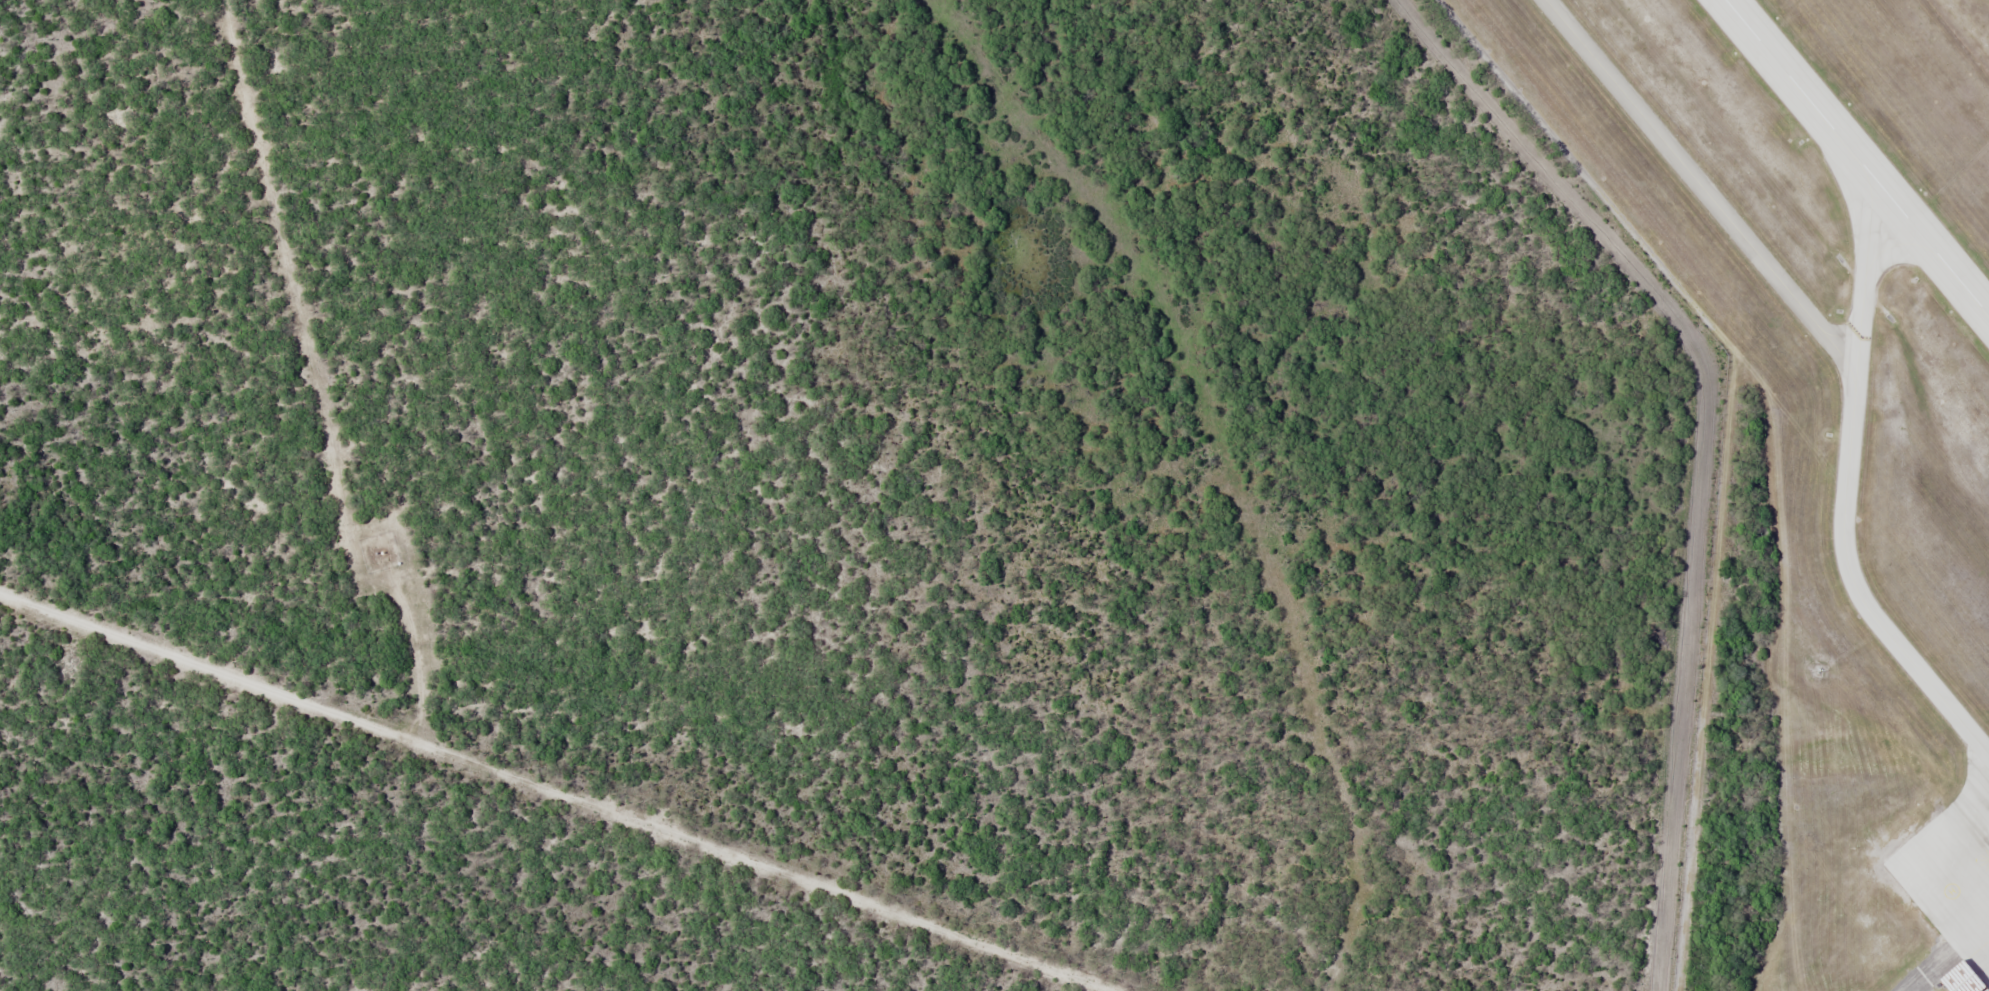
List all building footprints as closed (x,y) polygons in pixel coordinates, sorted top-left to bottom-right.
[(1958,959),(1933,979),(1942,990),(1983,990),(1958,959)]
